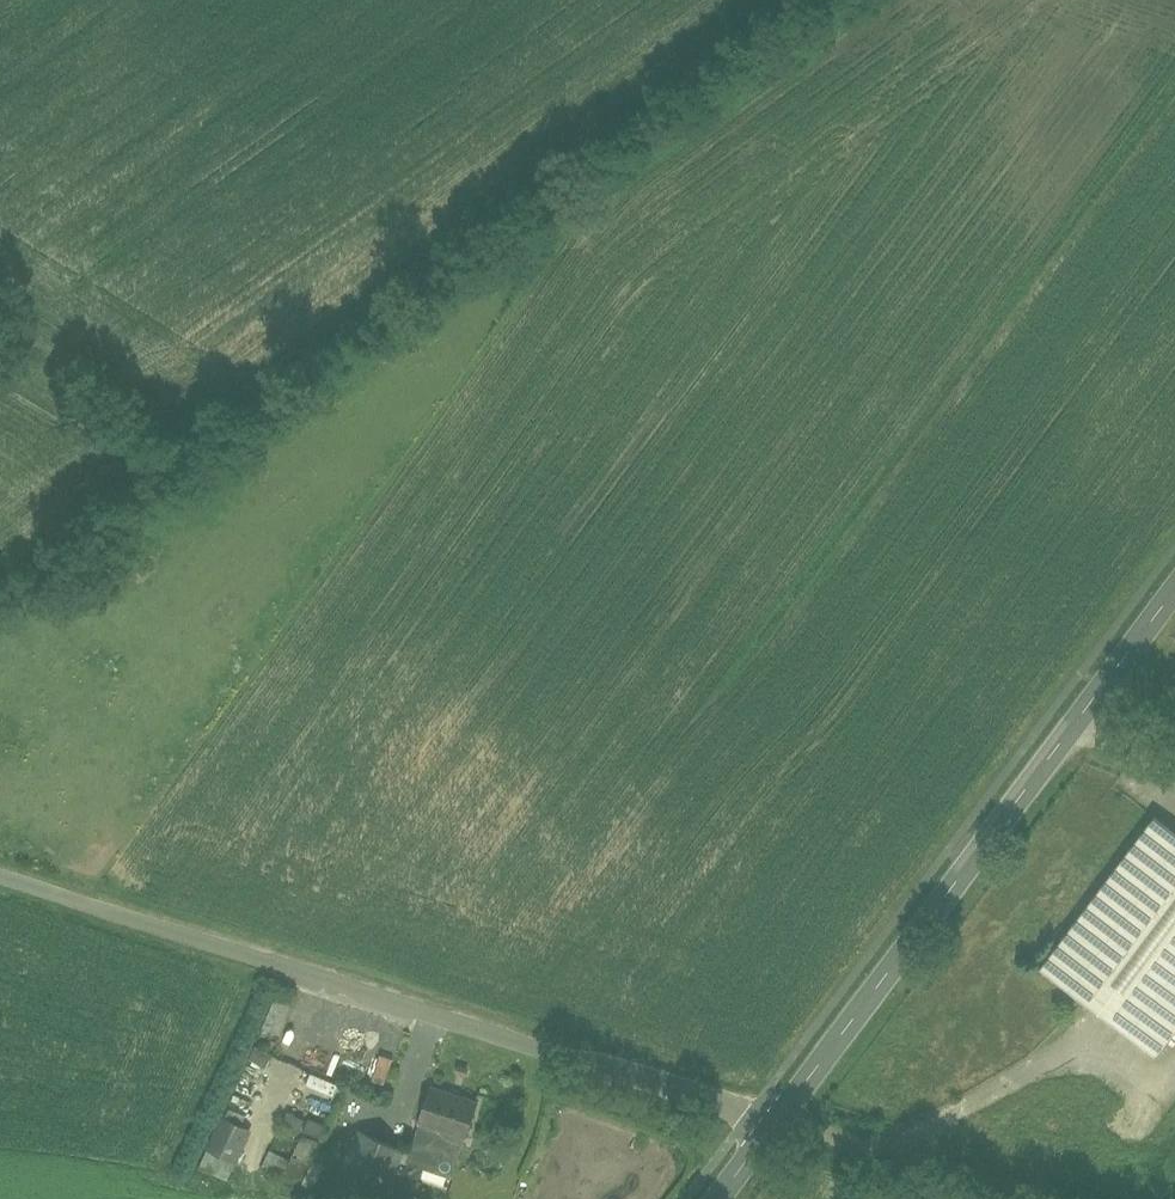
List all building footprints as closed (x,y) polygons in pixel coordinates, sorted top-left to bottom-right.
[(1037,959),(1150,1043),(1174,1009),(1174,837),(1144,814),(1037,959)] [(306,1060),(259,1165),(308,1187),(319,1162),(310,1158),(342,1086),(374,1101),(388,1071),(345,1052),(335,1073),(306,1060)] [(356,1122),(332,1180),(377,1198),(394,1156),(442,1175),(475,1094),(424,1073),(397,1139),(356,1122)] [(212,1108),(199,1140),(232,1154),(245,1122),(212,1108)]
